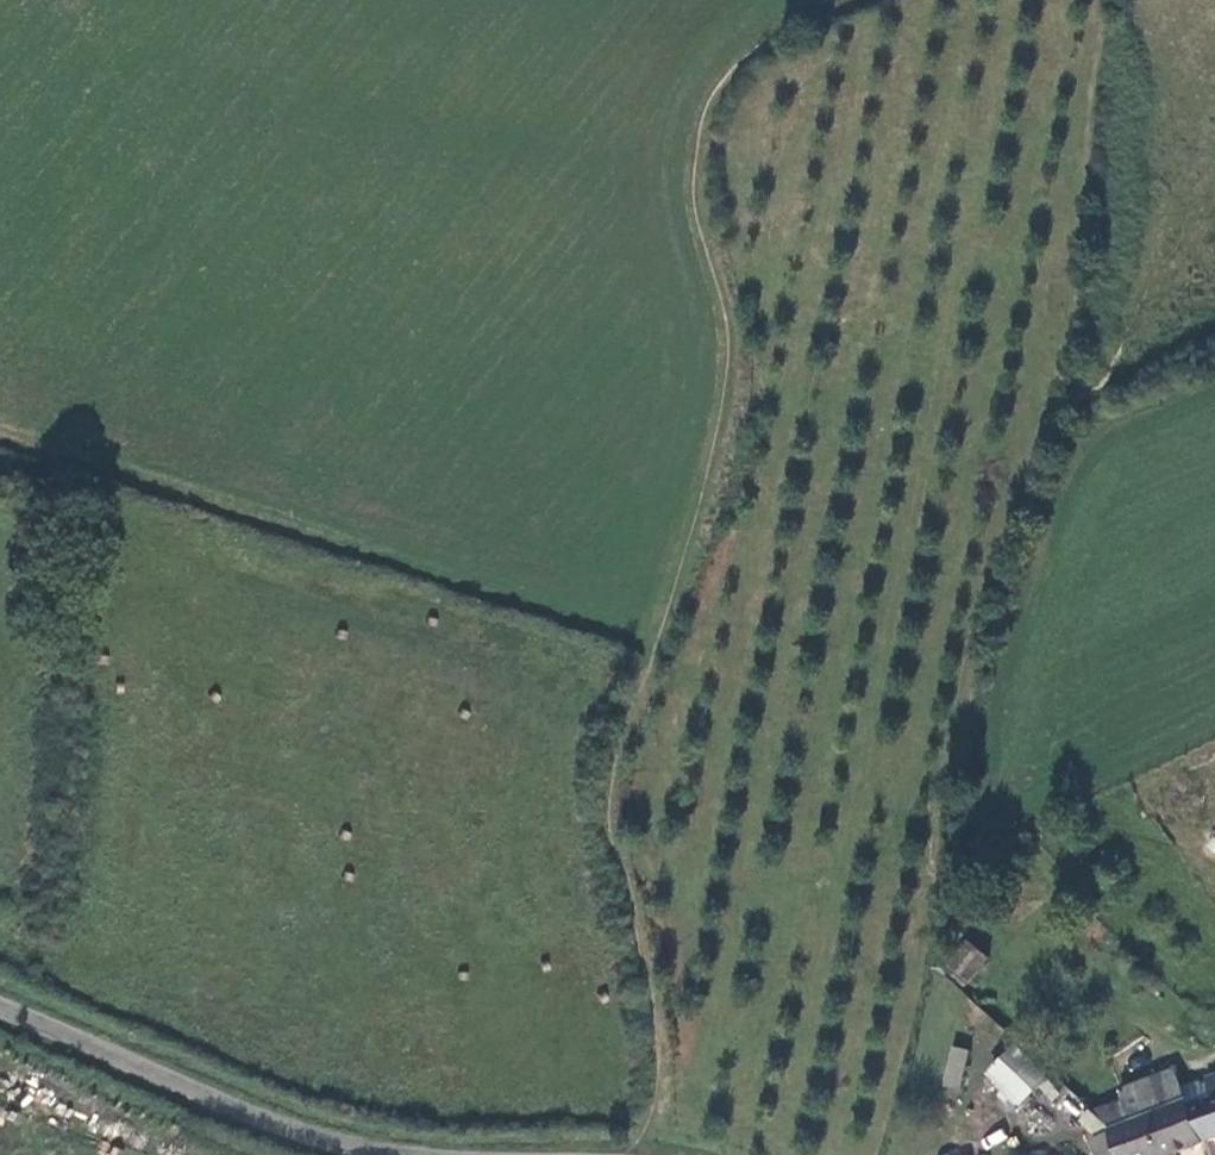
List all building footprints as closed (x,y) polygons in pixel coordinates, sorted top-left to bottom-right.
[(967,989),(991,960),(968,942),(945,971),(967,989)] [(961,1091),(972,1052),(942,1043),(931,1083),(961,1091)] [(1038,1089),(1004,1055),(986,1073),(1021,1107),(1038,1089)] [(1182,1089),(1175,1068),(1119,1089),(1124,1102),(1101,1111),(1110,1132),(1188,1103),(1182,1089)] [(1214,1141),(1214,1074),(1206,1077),(1207,1078),(1214,1096),(1189,1106),(1205,1145),(1214,1141)] [(1214,1096),(1207,1078),(1182,1089),(1188,1103),(1189,1106),(1214,1096)] [(1119,1154),(1180,1154),(1205,1145),(1189,1106),(1188,1103),(1110,1132),(1119,1154)] [(1085,1110),(1076,1123),(1095,1136),(1104,1123),(1085,1110)]
